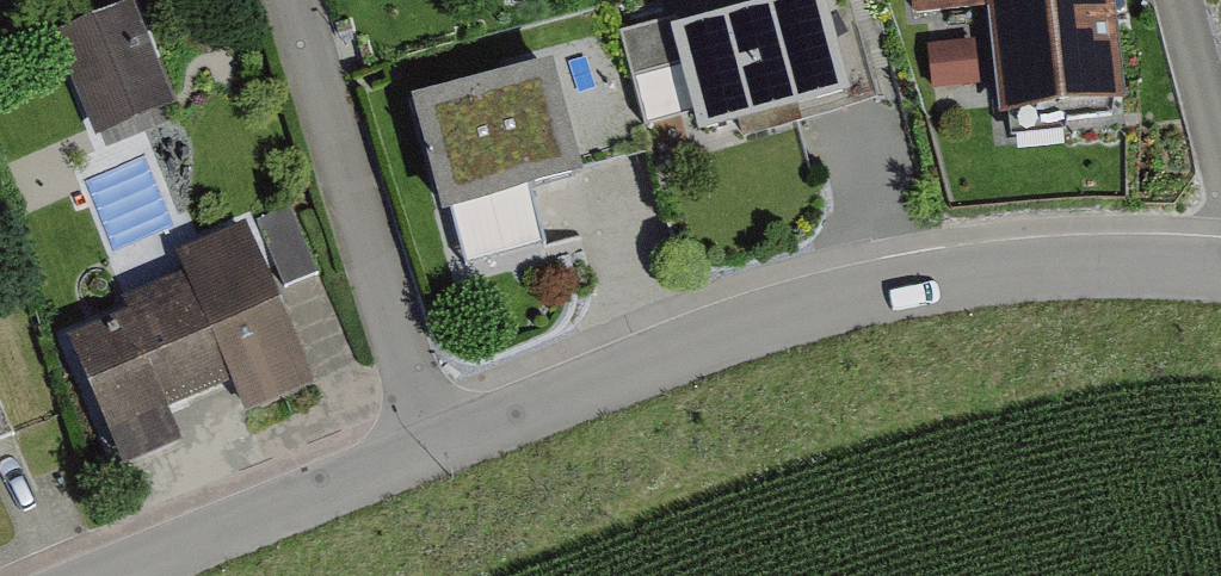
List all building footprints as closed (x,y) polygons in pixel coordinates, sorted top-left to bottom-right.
[(717,33),(744,135),(896,95),(871,0),(841,0),(717,33)] [(938,10),(1015,2),(1027,110),(1155,97),(1145,0),(937,0),(938,10)] [(158,6),(82,33),(118,136),(194,109),(158,6)] [(642,81),(655,122),(695,109),(681,68),(642,81)] [(587,71),(460,106),(488,208),(615,174),(587,71)] [(216,285),(106,336),(165,461),(219,436),(206,409),(269,380),(285,414),(352,382),(277,223),(203,258),(216,285)] [(20,445),(0,397),(0,453),(20,445)]
